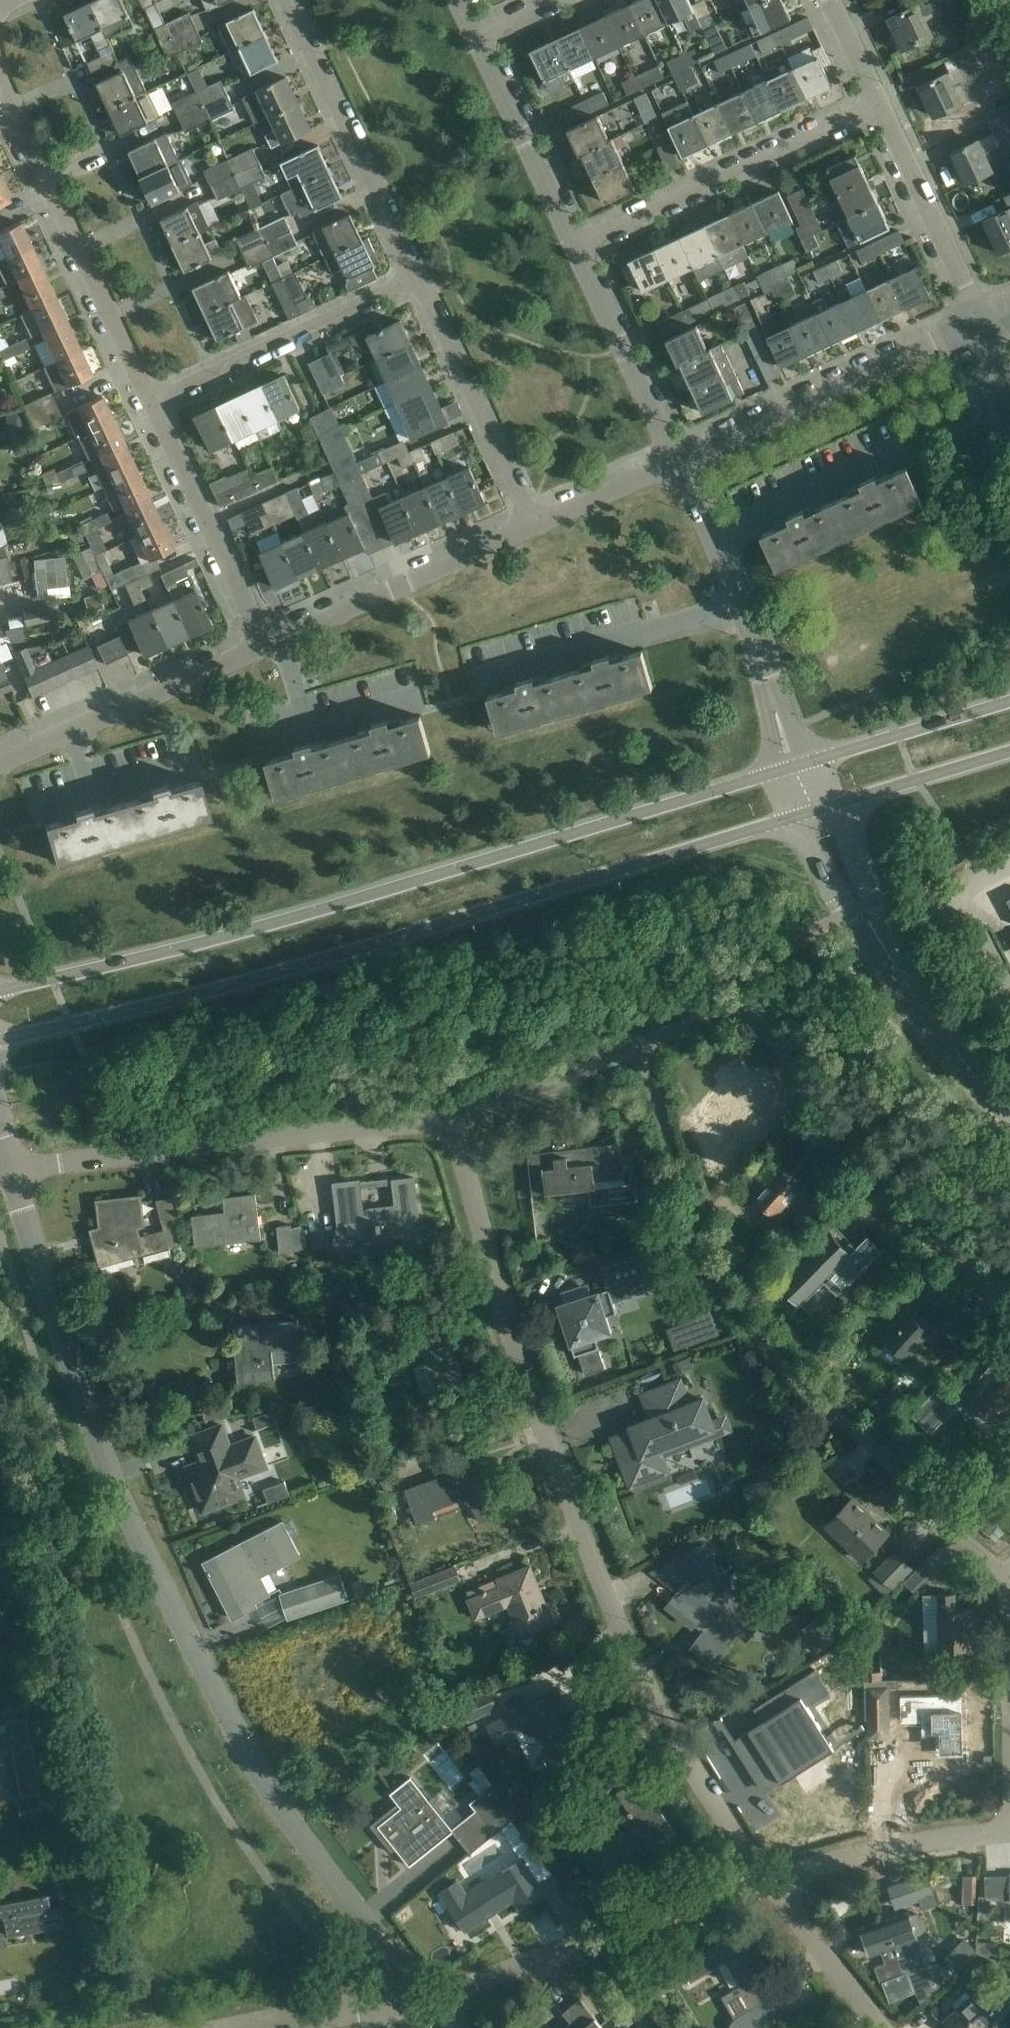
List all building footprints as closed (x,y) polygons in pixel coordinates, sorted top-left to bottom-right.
[(110,45),(111,45),(108,38),(134,26),(121,0),(94,0),(90,2),(110,45)] [(154,4),(152,0),(140,0),(144,8),(145,8),(162,44),(171,40),(163,24),(154,4)] [(207,11),(231,0),(202,0),(207,11)] [(644,34),(668,23),(658,0),(640,0),(630,5),(644,34)] [(668,23),(683,16),(691,31),(701,27),(697,19),(698,19),(689,0),(658,0),(668,23)] [(741,13),(746,24),(749,23),(755,35),(762,32),(791,18),(782,0),(768,0),(751,8),(741,13)] [(751,8),(768,0),(747,0),(751,8)] [(888,18),(903,50),(921,41),(932,36),(923,18),(938,12),(933,1),(936,0),(915,0),(917,5),(906,10),(888,18)] [(99,51),(110,45),(90,2),(64,14),(77,41),(91,35),(99,51)] [(619,46),(644,34),(630,5),(605,16),(619,46)] [(228,52),(229,54),(266,36),(254,9),(241,14),(236,16),(237,17),(218,26),(230,51),(228,52)] [(196,28),(189,12),(163,24),(171,40),(196,28)] [(697,19),(701,27),(703,31),(715,25),(710,13),(698,19),(697,19)] [(594,58),(619,46),(605,16),(580,28),(594,58)] [(781,45),(806,33),(800,21),(769,36),(774,48),(781,45)] [(715,25),(703,31),(714,55),(727,49),(715,25)] [(196,28),(171,40),(177,54),(203,42),(196,28)] [(580,28),(555,40),(569,70),(594,58),(580,28)] [(266,36),(229,54),(236,68),(240,66),(245,77),(278,61),(266,36)] [(774,48),(769,36),(758,41),(764,53),(781,45),(774,48)] [(177,54),(171,40),(162,44),(168,58),(177,54)] [(575,81),(569,70),(555,40),(529,52),(530,53),(531,53),(544,81),(559,75),(564,86),(575,81)] [(816,58),(792,69),(807,99),(833,86),(832,85),(831,86),(823,68),(830,64),(821,46),(812,50),(816,58)] [(676,59),(683,74),(693,71),(691,65),(700,61),(694,50),(685,54),(676,59)] [(114,65),(115,66),(119,65),(112,51),(87,63),(93,75),(114,65)] [(738,51),(726,56),(732,68),(743,63),(738,51)] [(732,68),(726,56),(714,62),(720,74),(732,68)] [(109,111),(136,98),(135,96),(147,91),(131,58),(119,65),(115,66),(118,73),(96,83),(109,111)] [(674,78),(683,74),(676,59),(667,63),(674,78)] [(782,110),(807,99),(792,69),(788,61),(764,72),(768,80),(782,110)] [(938,77),(920,86),(925,95),(935,116),(953,108),(960,105),(969,100),(962,84),(978,77),(971,63),(946,75),(945,74),(938,77)] [(659,66),(634,78),(639,91),(664,79),(660,69),(659,66)] [(693,71),(683,74),(689,88),(699,83),(693,71)] [(689,88),(683,74),(674,78),(681,92),(689,88)] [(271,116),(298,103),(286,77),(274,83),(273,82),(269,84),(269,85),(268,85),(267,85),(243,96),(256,123),(271,116)] [(639,91),(634,78),(622,84),(628,96),(639,91)] [(195,92),(203,108),(228,96),(220,80),(195,92)] [(768,80),(743,92),(757,122),(782,110),(768,80)] [(148,92),(136,98),(109,111),(121,135),(161,116),(150,91),(148,92)] [(179,119),(203,108),(195,92),(172,103),(179,119)] [(719,104),(732,133),(757,122),(743,92),(719,104)] [(592,99),(597,110),(609,104),(604,93),(592,99)] [(650,103),(646,93),(634,99),(639,113),(640,112),(639,111),(651,105),(650,103)] [(228,96),(203,108),(209,121),(234,109),(228,96)] [(597,110),(592,99),(560,113),(565,125),(597,110)] [(708,145),(694,115),(687,101),(662,113),(682,157),(708,145)] [(311,129),(298,103),(271,116),(277,129),(265,135),(271,148),(311,129)] [(694,115),(708,145),(732,133),(719,104),(694,115)] [(651,105),(639,111),(640,112),(645,124),(658,118),(652,105),(651,105)] [(209,121),(203,108),(179,119),(185,132),(209,121)] [(579,155),(622,134),(609,140),(598,115),(567,130),(579,155)] [(141,178),(179,160),(166,133),(128,151),(141,178)] [(622,134),(579,155),(582,154),(593,177),(623,163),(617,150),(627,145),(622,134)] [(999,147),(992,134),(952,153),(966,183),(991,172),(983,154),(999,147)] [(672,149),(669,142),(657,147),(668,172),(680,167),(672,149)] [(281,195),(281,196),(331,172),(318,145),(280,163),(287,178),(286,178),(292,190),(281,195)] [(234,175),(250,168),(260,163),(252,148),(227,160),(234,175)] [(826,169),(838,194),(867,180),(855,155),(826,169)] [(179,160),(141,178),(153,204),(193,185),(182,159),(179,160)] [(211,186),(234,175),(227,160),(204,170),(211,186)] [(260,163),(250,168),(234,175),(241,189),(266,178),(260,163)] [(623,163),(593,177),(605,202),(635,188),(623,163)] [(343,198),(331,172),(281,196),(291,216),(298,212),(300,217),(343,198)] [(241,189),(234,175),(211,186),(217,200),(241,189)] [(10,200),(0,179),(0,205),(10,200)] [(849,218),(879,204),(867,180),(838,194),(849,218)] [(795,214),(809,208),(806,202),(811,200),(804,185),(785,194),(795,214)] [(779,191),(753,203),(767,233),(793,221),(779,191)] [(983,219),(999,254),(1009,249),(1009,195),(1003,198),(1008,208),(1002,211),(983,219)] [(160,219),(173,247),(200,234),(200,233),(209,228),(197,202),(160,219)] [(742,244),(767,233),(753,203),(728,215),(742,244)] [(890,228),(879,204),(849,218),(838,223),(849,247),(890,228)] [(809,208),(795,214),(800,226),(798,226),(799,227),(796,228),(801,240),(813,234),(808,223),(815,219),(809,208)] [(326,258),(368,238),(363,240),(350,214),(313,231),(326,258)] [(728,215),(704,226),(718,256),(724,269),(749,257),(742,244),(728,215)] [(259,228),(267,244),(292,232),(293,232),(285,216),(259,228)] [(6,257),(32,246),(20,222),(2,230),(0,231),(0,247),(1,246),(6,257)] [(704,226),(679,238),(693,268),(699,281),(724,269),(718,256),(704,226)] [(244,255),(267,244),(259,228),(236,238),(244,255)] [(868,245),(873,257),(905,242),(899,230),(868,245)] [(292,232),(267,244),(273,257),(299,245),(293,232),(292,232)] [(205,244),(200,234),(173,247),(185,272),(221,254),(214,239),(205,244)] [(819,246),(813,234),(801,240),(807,252),(819,246)] [(375,252),(368,238),(326,258),(332,273),(343,268),(348,279),(346,285),(349,291),(378,278),(373,267),(375,266),(370,255),(375,252)] [(679,238),(654,249),(668,279),(693,268),(679,238)] [(273,257),(267,244),(244,255),(250,268),(273,257)] [(873,257),(868,245),(855,251),(861,263),(873,257)] [(19,284),(44,272),(32,246),(6,257),(19,284)] [(668,279),(654,249),(628,262),(629,263),(630,263),(631,265),(622,269),(630,285),(638,281),(643,291),(668,279)] [(773,268),(780,283),(789,279),(787,276),(798,271),(792,259),(773,268)] [(826,267),(831,279),(842,274),(836,262),(826,267)] [(831,279),(826,267),(813,273),(818,285),(831,279)] [(917,267),(891,279),(905,309),(932,296),(931,295),(930,295),(917,267)] [(764,291),(780,283),(773,268),(757,276),(764,291)] [(193,288),(206,315),(246,296),(245,294),(241,296),(229,270),(193,288)] [(31,310),(56,298),(44,272),(19,284),(31,310)] [(295,273),(283,278),(300,314),(316,306),(313,299),(306,297),(295,273)] [(300,314),(283,278),(272,284),(284,309),(289,319),(300,314)] [(789,279),(780,283),(787,298),(796,294),(789,279)] [(880,320),(905,309),(891,279),(866,290),(880,320)] [(744,282),(732,288),(738,300),(750,294),(744,282)] [(787,298),(780,283),(764,291),(763,291),(764,293),(772,290),(778,302),(787,298)] [(738,300),(732,288),(721,293),(726,305),(738,300)] [(847,288),(837,293),(842,302),(855,332),(880,320),(866,290),(852,297),(847,288)] [(715,295),(708,299),(714,311),(723,306),(719,297),(715,295)] [(258,321),(246,296),(206,315),(217,340),(258,321)] [(817,313),(831,343),(855,332),(842,302),(828,309),(822,297),(812,302),(817,313)] [(67,322),(56,298),(31,310),(20,315),(31,338),(42,333),(42,334),(67,322)] [(708,299),(690,307),(696,319),(714,311),(708,299)] [(732,309),(738,321),(750,315),(745,303),(732,309)] [(696,319),(690,307),(658,322),(664,334),(696,319)] [(793,325),(806,355),(831,343),(817,313),(793,325)] [(756,327),(750,315),(738,321),(744,333),(756,327)] [(411,343),(400,320),(387,327),(382,316),(348,332),(353,342),(372,349),(377,359),(411,343)] [(43,368),(80,350),(67,322),(42,334),(55,362),(43,367),(43,368)] [(806,355),(793,325),(767,337),(781,367),(806,355)] [(666,340),(678,364),(708,350),(697,326),(666,340)] [(16,354),(30,348),(25,339),(12,345),(16,354)] [(387,381),(422,365),(411,343),(377,359),(387,381)] [(708,350),(678,364),(691,389),(732,369),(726,356),(721,344),(708,350)] [(30,348),(16,354),(12,345),(0,350),(0,355),(6,367),(17,362),(14,355),(30,348)] [(92,374),(80,350),(43,368),(55,392),(92,374)] [(779,376),(767,351),(755,357),(767,382),(779,376)] [(330,353),(319,358),(330,381),(341,375),(341,376),(330,353)] [(330,381),(319,358),(309,363),(323,394),(345,384),(341,376),(341,375),(330,381)] [(432,387),(422,365),(387,381),(397,403),(432,387)] [(744,394),(732,369),(691,389),(703,413),(733,398),(744,394)] [(284,375),(261,386),(278,420),(300,410),(284,375)] [(256,430),(278,420),(261,386),(240,396),(256,430)] [(448,421),(432,387),(397,403),(414,437),(448,421)] [(29,416),(57,404),(51,392),(24,405),(29,416)] [(102,396),(65,413),(75,437),(80,435),(113,420),(102,396)] [(256,430),(240,396),(218,406),(228,428),(234,441),(256,430)] [(62,416),(57,404),(29,416),(35,428),(62,416)] [(228,428),(218,406),(196,416),(212,451),(234,441),(228,428)] [(125,444),(113,420),(80,435),(80,436),(88,432),(100,456),(125,444)] [(345,422),(328,430),(332,437),(341,457),(352,453),(344,434),(350,432),(345,422)] [(458,444),(453,433),(432,443),(436,453),(458,444)] [(332,437),(321,442),(330,462),(341,457),(332,437)] [(404,440),(378,451),(383,464),(398,457),(403,468),(414,463),(404,440)] [(100,456),(101,459),(92,464),(104,488),(138,472),(125,444),(100,456)] [(378,451),(356,461),(357,463),(362,473),(383,464),(378,451)] [(341,457),(330,462),(335,472),(357,463),(356,461),(352,453),(341,457)] [(83,460),(69,466),(74,476),(87,469),(83,460)] [(357,463),(335,472),(340,483),(351,479),(362,473),(357,463)] [(74,476),(69,466),(56,473),(61,482),(74,476)] [(219,504),(221,507),(258,489),(278,480),(272,468),(272,467),(250,476),(252,481),(216,497),(219,504)] [(862,488),(834,501),(849,535),(923,501),(907,467),(878,481),(876,476),(859,483),(862,488)] [(210,483),(216,497),(252,481),(250,476),(247,468),(228,477),(227,475),(210,483)] [(470,468),(447,478),(462,512),(485,502),(470,468)] [(440,522),(462,512),(447,478),(433,484),(427,469),(418,472),(425,488),(440,522)] [(124,508),(149,496),(138,472),(104,488),(114,511),(124,507),(124,508)] [(335,472),(309,483),(317,500),(323,498),(321,493),(326,491),(326,492),(341,485),(340,483),(335,472)] [(396,542),(419,532),(403,498),(391,503),(385,492),(373,497),(362,473),(351,479),(367,514),(381,549),(396,542)] [(348,513),(326,522),(342,556),(363,546),(367,555),(381,549),(367,514),(351,479),(340,483),(341,485),(349,504),(345,505),(348,513)] [(440,522),(425,488),(424,488),(403,498),(419,532),(440,522)] [(286,494),(296,515),(297,515),(298,518),(308,514),(299,491),(288,495),(287,493),(286,494)] [(265,503),(274,524),(296,515),(286,494),(265,503)] [(137,535),(162,524),(149,496),(124,508),(137,535)] [(790,522),(761,535),(776,570),(849,535),(834,501),(806,514),(804,510),(787,517),(790,522)] [(252,534),(274,524),(265,503),(243,513),(252,534)] [(94,518),(98,528),(111,522),(108,512),(94,518)] [(80,525),(89,544),(95,556),(113,547),(110,539),(103,542),(97,528),(98,528),(94,518),(89,521),(80,525)] [(342,556),(326,522),(304,533),(319,567),(342,556)] [(125,584),(136,579),(146,574),(146,573),(159,568),(155,557),(174,548),(162,524),(137,535),(129,539),(139,562),(105,578),(109,585),(111,589),(124,583),(125,584)] [(82,532),(69,534),(71,543),(83,541),(82,532)] [(282,542),(297,577),(319,567),(304,533),(282,542)] [(297,577),(282,542),(261,552),(276,586),(297,577)] [(98,590),(109,585),(105,578),(94,556),(95,556),(89,544),(88,544),(90,547),(73,555),(83,579),(92,576),(98,590)] [(33,559),(37,599),(48,598),(47,588),(67,586),(64,557),(33,559)] [(3,584),(19,580),(19,579),(12,581),(8,562),(0,564),(0,584),(3,584)] [(167,589),(172,600),(188,635),(210,625),(194,590),(182,596),(175,582),(187,576),(182,566),(161,575),(167,589)] [(146,574),(136,579),(141,590),(151,586),(146,574)] [(141,590),(136,579),(125,584),(134,605),(145,600),(141,590)] [(8,608),(25,605),(19,580),(3,584),(0,584),(0,610),(8,608)] [(99,593),(88,597),(92,612),(104,608),(99,593)] [(150,610),(166,645),(188,635),(172,600),(150,610)] [(52,619),(48,604),(21,611),(25,625),(33,624),(52,619)] [(166,645),(150,610),(128,620),(143,655),(166,645)] [(82,632),(87,645),(99,639),(87,615),(76,620),(82,632)] [(82,632),(52,645),(42,649),(29,655),(30,659),(18,664),(24,678),(32,696),(97,667),(87,645),(82,632)] [(127,653),(119,635),(96,646),(105,664),(127,653)] [(41,645),(25,647),(29,655),(42,649),(41,645)] [(29,655),(25,647),(13,652),(18,664),(30,659),(29,655)] [(565,674),(575,710),(653,687),(642,651),(611,660),(610,655),(593,660),(594,665),(565,674)] [(1,663),(0,663),(0,693),(11,688),(1,663)] [(518,687),(487,696),(493,716),(490,717),(492,725),(495,724),(498,732),(575,710),(565,674),(535,682),(534,677),(516,682),(518,687)] [(373,730),(343,738),(354,775),(431,752),(421,716),(390,724),(388,720),(371,725),(373,730)] [(296,752),(266,761),(276,797),(354,775),(343,738),(313,747),(312,742),(295,747),(296,752)] [(210,817),(199,780),(168,789),(167,785),(150,789),(151,794),(122,803),(132,839),(210,817)] [(132,839),(122,803),(92,812),(90,807),(73,812),(75,817),(44,826),(55,862),(132,839)] [(712,1098),(703,1107),(737,1137),(724,1151),(744,1168),(774,1134),(756,1118),(758,1115),(752,1109),(750,1111),(743,1105),(747,1101),(739,1094),(737,1096),(724,1084),(715,1094),(714,1093),(711,1097),(712,1098)] [(625,1183),(620,1143),(527,1153),(530,1176),(544,1174),(546,1192),(595,1187),(597,1203),(638,1198),(636,1182),(625,1183)] [(801,1191),(778,1170),(753,1198),(776,1218),(801,1191)] [(423,1245),(414,1177),(393,1180),(396,1205),(363,1209),(359,1180),(334,1183),(339,1225),(338,1227),(332,1247),(343,1250),(348,1230),(366,1236),(367,1240),(404,1236),(405,1247),(423,1245)] [(660,1180),(643,1181),(644,1199),(662,1196),(660,1180)] [(710,1193),(716,1199),(728,1187),(721,1180),(710,1193)] [(261,1239),(255,1193),(223,1197),(225,1211),(192,1215),(196,1247),(261,1239)] [(104,1240),(95,1243),(103,1272),(120,1268),(118,1260),(144,1253),(146,1262),(171,1255),(170,1248),(182,1245),(170,1196),(157,1200),(164,1230),(141,1236),(138,1227),(144,1225),(143,1216),(140,1196),(98,1201),(101,1229),(104,1240)] [(832,1234),(780,1286),(800,1306),(836,1269),(850,1283),(883,1250),(868,1235),(851,1252),(832,1234)] [(607,1289),(558,1305),(575,1356),(579,1354),(585,1374),(605,1368),(595,1337),(611,1332),(606,1316),(617,1312),(614,1302),(633,1296),(631,1290),(655,1282),(646,1254),(601,1269),(607,1289)] [(332,1292),(320,1295),(324,1309),(335,1306),(332,1292)] [(719,1334),(704,1293),(681,1302),(688,1320),(666,1328),(675,1350),(719,1334)] [(894,1327),(884,1339),(907,1359),(904,1363),(920,1378),(939,1357),(923,1342),(931,1333),(908,1312),(894,1327)] [(300,1331),(298,1319),(232,1326),(236,1361),(238,1382),(276,1378),(274,1362),(302,1359),(300,1331)] [(989,1345),(955,1380),(955,1381),(954,1383),(954,1384),(955,1385),(969,1394),(970,1395),(972,1394),(973,1394),(974,1393),(996,1413),(1009,1398),(1009,1352),(1004,1358),(994,1345),(994,1344),(993,1344),(992,1344),(991,1344),(990,1344),(989,1345)] [(628,1428),(609,1436),(629,1489),(672,1473),(663,1451),(718,1430),(705,1394),(690,1400),(681,1376),(638,1393),(647,1416),(627,1424),(628,1428)] [(942,1383),(941,1384),(940,1384),(911,1415),(931,1433),(957,1406),(958,1405),(958,1403),(958,1402),(957,1402),(945,1384),(944,1383),(943,1383),(942,1383)] [(902,1391),(889,1406),(900,1415),(913,1401),(902,1391)] [(231,1414),(228,1398),(202,1403),(205,1419),(231,1414)] [(271,1411),(253,1417),(257,1428),(275,1422),(271,1411)] [(231,1446),(223,1425),(192,1436),(201,1461),(191,1466),(201,1494),(197,1496),(201,1507),(208,1510),(245,1497),(238,1478),(267,1467),(256,1437),(231,1446)] [(480,1469),(477,1463),(422,1483),(404,1489),(417,1524),(435,1517),(433,1510),(470,1497),(481,1522),(502,1511),(484,1477),(486,1476),(482,1467),(480,1469)] [(961,1499),(967,1504),(978,1492),(972,1486),(961,1499)] [(978,1492),(967,1504),(974,1511),(985,1498),(978,1492)] [(888,1532),(853,1498),(827,1525),(862,1559),(888,1532)] [(397,1516),(392,1503),(384,1506),(390,1519),(397,1516)] [(1002,1520),(992,1510),(978,1526),(988,1535),(1002,1520)] [(299,1555),(282,1521),(204,1561),(208,1570),(207,1571),(209,1575),(210,1574),(212,1576),(233,1617),(256,1605),(254,1601),(269,1594),(259,1576),(299,1555)] [(702,1544),(650,1571),(677,1593),(668,1605),(693,1625),(696,1621),(706,1629),(693,1646),(715,1663),(752,1616),(758,1608),(741,1594),(738,1592),(726,1583),(720,1590),(696,1571),(712,1552),(702,1544)] [(886,1595),(914,1567),(895,1549),(868,1579),(886,1595)] [(926,1560),(904,1582),(914,1592),(936,1569),(926,1560)] [(461,1580),(456,1565),(414,1581),(420,1596),(461,1580)] [(546,1603),(530,1565),(480,1586),(484,1593),(470,1599),(478,1618),(509,1605),(521,1635),(561,1619),(554,1600),(546,1603)] [(348,1599),(340,1574),(279,1594),(287,1619),(312,1611),(348,1599)] [(955,1594),(938,1594),(940,1651),(971,1650),(970,1613),(955,1613),(955,1594)] [(821,1618),(801,1625),(810,1652),(831,1645),(821,1618)] [(762,1722),(734,1740),(764,1789),(780,1779),(781,1781),(783,1780),(782,1778),(830,1747),(832,1749),(834,1748),(807,1706),(829,1691),(815,1669),(754,1708),(762,1722)] [(864,1679),(865,1713),(868,1713),(868,1737),(890,1737),(889,1688),(898,1688),(898,1678),(881,1679),(864,1679)] [(47,1686),(35,1689),(37,1701),(49,1699),(47,1686)] [(499,1707),(490,1689),(460,1703),(469,1722),(499,1707)] [(512,1716),(488,1727),(495,1743),(519,1732),(521,1731),(523,1734),(526,1737),(530,1739),(533,1740),(539,1740),(541,1739),(552,1762),(557,1760),(576,1751),(563,1723),(568,1720),(565,1712),(563,1713),(554,1694),(536,1702),(522,1709),(523,1712),(512,1716)] [(937,1695),(900,1696),(900,1721),(925,1720),(925,1732),(939,1732),(939,1734),(940,1753),(950,1753),(951,1754),(956,1754),(956,1753),(967,1752),(967,1761),(970,1761),(969,1751),(964,1751),(963,1728),(963,1721),(962,1721),(962,1714),(964,1714),(964,1711),(963,1711),(962,1694),(943,1695),(937,1695)] [(15,1770),(18,1788),(19,1793),(20,1793),(22,1805),(39,1801),(40,1801),(40,1802),(41,1801),(26,1718),(25,1718),(0,1722),(0,1773),(15,1770)] [(479,1764),(469,1772),(474,1778),(484,1770),(479,1764)] [(398,1803),(370,1825),(380,1837),(385,1834),(387,1837),(391,1842),(386,1845),(392,1852),(396,1849),(410,1866),(433,1847),(446,1837),(445,1836),(449,1833),(436,1817),(440,1814),(410,1777),(390,1793),(398,1803)] [(676,1835),(639,1779),(617,1793),(638,1824),(584,1858),(600,1884),(612,1876),(607,1869),(647,1843),(651,1849),(652,1848),(654,1850),(676,1835)] [(476,1810),(451,1830),(452,1830),(470,1853),(502,1828),(512,1820),(507,1807),(490,1786),(476,1797),(477,1798),(470,1802),(476,1810)] [(922,1800),(919,1786),(907,1788),(910,1803),(922,1800)] [(525,1815),(514,1822),(522,1833),(532,1826),(525,1815)] [(466,1895),(458,1882),(441,1892),(454,1913),(450,1916),(457,1929),(462,1926),(465,1930),(486,1916),(487,1918),(488,1917),(487,1915),(494,1911),(495,1913),(497,1912),(495,1910),(514,1899),(520,1909),(545,1893),(523,1859),(466,1895)] [(0,1901),(0,1916),(3,1916),(6,1933),(4,1933),(4,1934),(39,1928),(40,1931),(48,1930),(47,1926),(64,1923),(60,1904),(51,1906),(49,1896),(46,1896),(44,1882),(49,1882),(46,1866),(10,1873),(13,1888),(20,1886),(22,1897),(15,1898),(0,1901)] [(846,1890),(828,1906),(837,1917),(855,1901),(846,1890)] [(979,1896),(978,1918),(988,1918),(989,1896),(979,1896)] [(915,1992),(920,2005),(921,2004),(952,1976),(951,1976),(943,1967),(937,1964),(930,1963),(926,1964),(916,1937),(917,1937),(916,1935),(918,1934),(922,1931),(925,1927),(925,1922),(924,1918),(920,1915),(916,1913),(911,1914),(909,1915),(908,1912),(885,1921),(904,1971),(907,1970),(907,1971),(915,1992)] [(885,1921),(862,1929),(871,1954),(881,1951),(886,1963),(875,1967),(881,1981),(882,1981),(889,2001),(915,1992),(907,1971),(907,1970),(904,1971),(885,1921)] [(962,1922),(962,1937),(976,1938),(976,1923),(962,1922)] [(737,1933),(676,1968),(686,1985),(730,1959),(744,1983),(740,1985),(745,1994),(727,2005),(735,2019),(730,2023),(730,2027),(764,2027),(775,2022),(763,2001),(781,1990),(774,1978),(766,1983),(761,1974),(756,1965),(763,1961),(753,1944),(750,1942),(746,1940),(742,1941),(737,1933)] [(951,1975),(976,1952),(976,1949),(965,1937),(944,1957),(950,1962),(944,1967),(951,1975)] [(997,1943),(977,1942),(977,1952),(994,1961),(996,1961),(997,1943)] [(94,1949),(83,1951),(85,1960),(96,1958),(94,1949)] [(994,2022),(1007,2011),(984,1985),(945,2019),(953,2027),(999,2027),(994,2022)] [(580,1998),(562,2013),(574,2027),(573,2027),(604,2027),(580,1998)] [(609,2014),(621,2027),(625,2027),(633,2021),(620,2005),(609,2014)] [(832,2016),(822,2023),(825,2027),(839,2027),(832,2016)]
